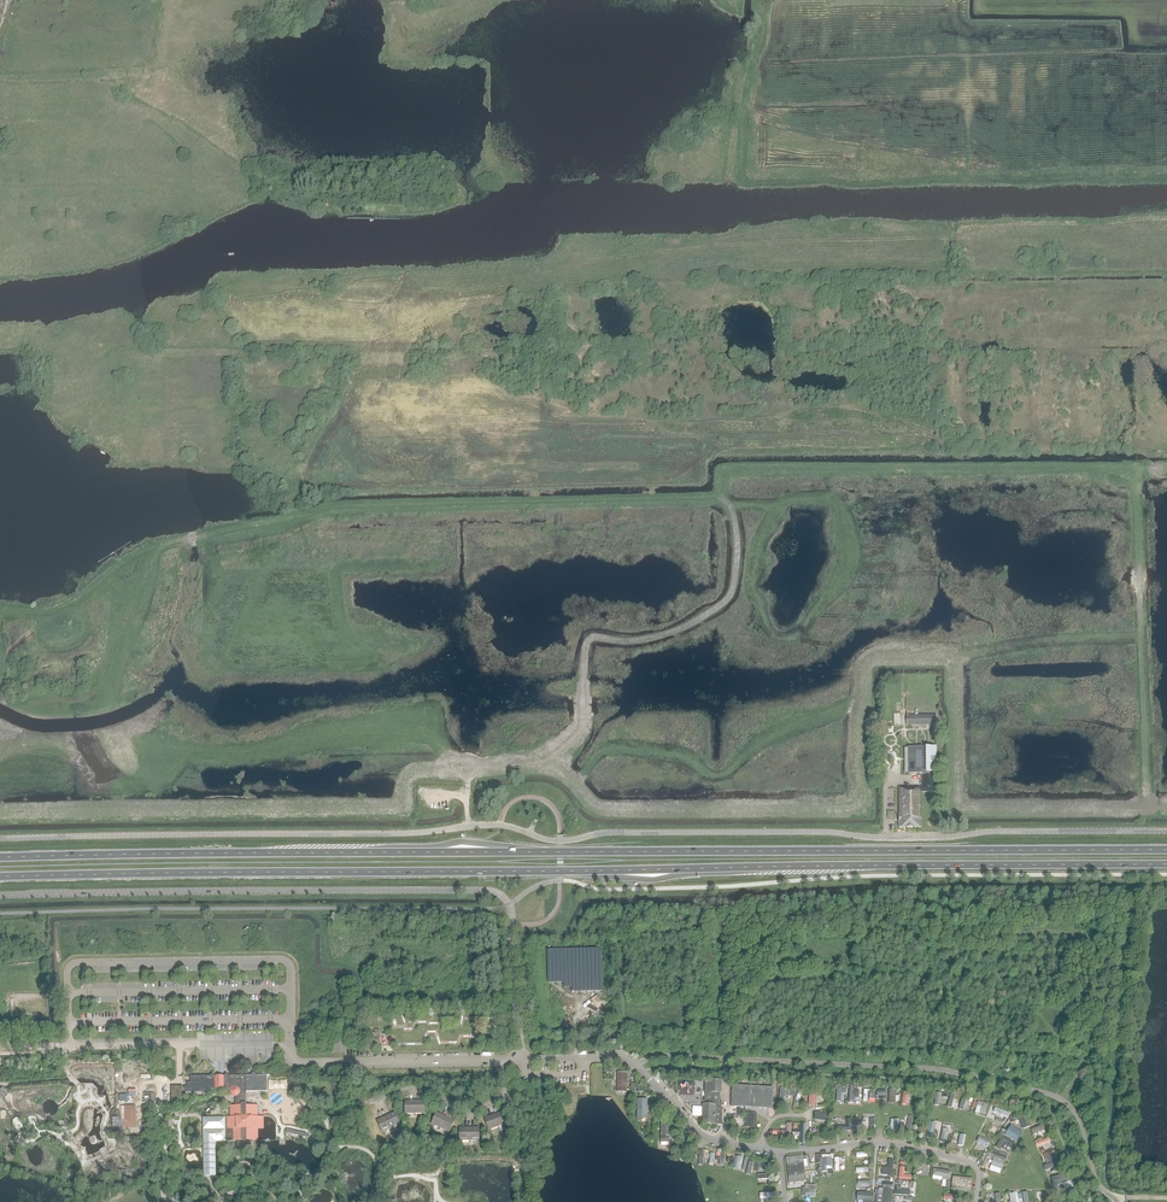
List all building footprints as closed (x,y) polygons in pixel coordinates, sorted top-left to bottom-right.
[(936,716),(907,717),(907,726),(936,726),(936,716)] [(899,789),(899,828),(922,828),(921,792),(935,792),(935,775),(935,773),(936,773),(936,748),(909,748),(909,773),(922,773),(922,787),(905,787),(905,789),(899,789)] [(572,992),(602,992),(601,949),(579,949),(579,956),(583,955),(583,960),(581,960),(581,967),(564,968),(564,971),(556,971),(549,971),(549,983),(564,983),(564,988),(572,988),(572,992)] [(380,1044),(379,1032),(371,1033),(372,1045),(380,1044)] [(182,1087),(172,1087),(172,1103),(183,1103),(183,1092),(185,1092),(185,1093),(203,1093),(208,1093),(211,1093),(211,1090),(215,1090),(215,1088),(217,1088),(224,1088),(225,1088),(225,1089),(226,1089),(229,1089),(230,1090),(229,1091),(231,1095),(231,1096),(235,1097),(235,1106),(230,1106),(230,1117),(225,1117),(214,1117),(211,1117),(204,1118),(204,1119),(204,1121),(204,1156),(204,1172),(204,1176),(216,1176),(215,1162),(215,1141),(231,1141),(237,1141),(237,1142),(237,1143),(237,1144),(237,1145),(238,1145),(238,1146),(238,1147),(239,1147),(239,1148),(240,1148),(241,1148),(241,1149),(242,1149),(243,1149),(244,1149),(244,1150),(245,1149),(246,1149),(247,1149),(248,1149),(248,1148),(249,1148),(250,1148),(250,1147),(251,1147),(251,1146),(251,1145),(252,1145),(252,1144),(252,1143),(252,1142),(252,1141),(252,1140),(257,1140),(258,1140),(258,1129),(263,1129),(263,1117),(258,1117),(257,1105),(246,1106),(246,1105),(246,1092),(267,1091),(267,1076),(272,1075),(266,1075),(264,1073),(262,1075),(256,1075),(254,1073),(252,1075),(251,1075),(229,1076),(228,1075),(227,1074),(224,1076),(220,1076),(215,1076),(214,1075),(213,1074),(210,1076),(191,1076),(191,1083),(187,1083),(187,1084),(187,1087),(185,1087),(185,1088),(183,1088),(183,1087),(182,1087)] [(626,1093),(627,1073),(618,1073),(617,1092),(626,1093)] [(722,1080),(705,1080),(704,1104),(703,1104),(702,1124),(722,1124),(722,1102),(720,1102),(720,1093),(721,1093),(722,1080)] [(837,1089),(836,1101),(841,1102),(841,1101),(841,1094),(841,1093),(846,1094),(846,1090),(843,1089),(843,1088),(841,1088),(841,1084),(838,1084),(838,1086),(835,1085),(835,1089),(837,1089)] [(731,1106),(772,1109),(773,1087),(732,1085),(731,1106)] [(850,1085),(849,1102),(854,1103),(854,1099),(855,1099),(856,1099),(856,1098),(859,1098),(859,1090),(854,1090),(855,1085),(850,1085)] [(0,1090),(0,1097),(3,1099),(8,1091),(7,1090),(2,1087),(0,1090)] [(780,1087),(778,1105),(783,1106),(784,1097),(786,1098),(786,1095),(795,1096),(796,1089),(780,1087)] [(647,1119),(647,1099),(638,1099),(638,1119),(647,1119)] [(415,1101),(410,1101),(405,1101),(405,1113),(412,1113),(412,1112),(415,1112),(415,1101)] [(425,1101),(420,1101),(415,1101),(415,1112),(418,1112),(418,1113),(425,1113),(425,1101)] [(988,1104),(983,1103),(978,1101),(977,1106),(982,1107),(979,1114),(984,1116),(988,1104)] [(136,1106),(125,1106),(125,1119),(125,1126),(125,1127),(136,1127),(136,1106)] [(503,1111),(494,1114),(498,1125),(500,1124),(501,1125),(507,1122),(503,1111)] [(395,1112),(386,1117),(391,1127),(393,1126),(393,1127),(400,1124),(395,1112)] [(438,1126),(441,1127),(446,1116),(437,1112),(432,1124),(438,1127),(438,1126)] [(828,1113),(815,1112),(814,1120),(828,1121),(828,1113)] [(754,1127),(755,1113),(751,1113),(746,1113),(746,1127),(754,1127)] [(494,1114),(489,1116),(484,1118),(489,1129),(496,1127),(495,1126),(498,1125),(494,1114)] [(1030,1126),(1026,1115),(1019,1118),(1023,1129),(1030,1126)] [(446,1116),(441,1127),(443,1128),(443,1129),(450,1132),(455,1121),(446,1116)] [(386,1117),(381,1119),(377,1121),(382,1132),(389,1129),(388,1128),(391,1127),(386,1117)] [(839,1131),(851,1131),(850,1118),(846,1119),(846,1126),(838,1127),(839,1131)] [(930,1122),(926,1138),(932,1139),(937,1140),(938,1132),(934,1131),(936,1123),(930,1122)] [(661,1123),(661,1142),(668,1143),(669,1142),(670,1142),(670,1141),(670,1123),(661,1123)] [(791,1136),(791,1123),(787,1123),(786,1130),(781,1130),(781,1135),(791,1136)] [(1022,1133),(1011,1126),(1005,1134),(1005,1135),(1017,1142),(1022,1133)] [(469,1127),(464,1128),(460,1128),(460,1140),(467,1140),(467,1139),(469,1139),(469,1127)] [(479,1127),(469,1127),(469,1139),(472,1139),(472,1140),(479,1140),(479,1127)] [(307,1132),(287,1128),(286,1132),(295,1134),(302,1136),(308,1137),(309,1137),(307,1132)] [(1015,1144),(1002,1136),(996,1147),(1000,1150),(1001,1147),(1009,1152),(1011,1148),(1012,1149),(1015,1144)] [(1037,1147),(1051,1142),(1049,1137),(1035,1143),(1037,1147)] [(101,1150),(100,1151),(101,1154),(102,1155),(102,1156),(103,1157),(103,1159),(109,1156),(108,1153),(107,1152),(107,1151),(107,1150),(106,1150),(107,1149),(105,1146),(100,1148),(101,1150)] [(994,1150),(994,1151),(992,1150),(989,1153),(989,1154),(991,1154),(992,1155),(994,1156),(1006,1160),(1007,1156),(1001,1154),(1002,1153),(994,1150)] [(1055,1150),(1044,1155),(1047,1163),(1058,1159),(1056,1155),(1057,1155),(1055,1150)] [(821,1164),(818,1164),(818,1169),(820,1169),(821,1169),(821,1172),(826,1171),(826,1166),(832,1166),(831,1158),(833,1158),(833,1155),(822,1155),(822,1154),(820,1154),(820,1158),(821,1158),(821,1164)] [(802,1155),(786,1158),(787,1165),(789,1177),(790,1183),(790,1188),(800,1187),(799,1182),(806,1181),(807,1181),(812,1171),(805,1172),(804,1162),(803,1155),(802,1155)] [(1004,1161),(994,1157),(991,1165),(1002,1169),(1004,1161)] [(900,1167),(899,1179),(911,1180),(911,1175),(904,1175),(904,1167),(900,1167)] [(1067,1173),(1051,1178),(1054,1186),(1070,1181),(1067,1173)] [(972,1191),(973,1179),(953,1177),(952,1189),(972,1191)] [(115,1183),(115,1180),(105,1181),(100,1182),(100,1184),(101,1189),(104,1188),(106,1188),(109,1188),(115,1187),(115,1183)] [(803,1187),(802,1196),(806,1197),(810,1197),(815,1197),(816,1185),(805,1184),(805,1187),(803,1187)]
